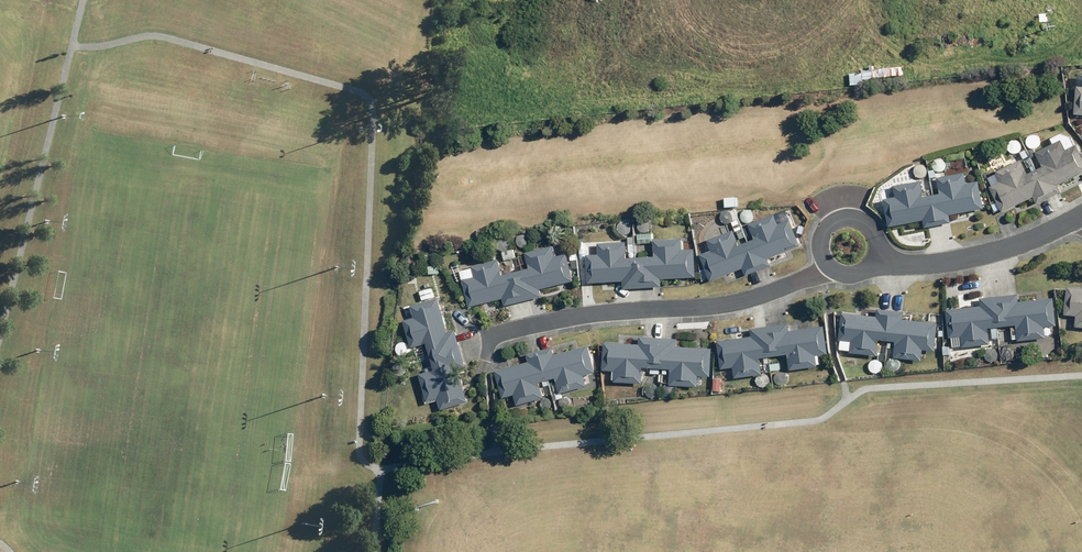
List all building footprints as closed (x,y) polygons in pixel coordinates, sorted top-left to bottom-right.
[(873,60),(863,60),(863,74),(851,74),(852,85),(865,85),(865,80),(876,80),(875,78),(903,76),(903,68),(883,68),(883,64),(874,64),(873,60)] [(1029,147),(1031,148),(1033,149),(1035,149),(1037,149),(1039,147),(1040,146),(1041,143),(1041,141),(1040,139),(1039,137),(1037,136),(1034,136),(1032,136),(1030,137),(1029,139),(1028,140),(1028,142),(1028,145),(1029,147)] [(1010,152),(1012,154),(1014,155),(1016,155),(1018,154),(1020,153),(1022,151),(1022,149),(1022,147),(1021,145),(1020,143),(1018,142),(1016,141),(1014,142),(1012,143),(1010,144),(1009,146),(1009,148),(1009,150),(1010,152)] [(1046,168),(1038,172),(1051,198),(1056,196),(1063,192),(1059,186),(1081,175),(1081,153),(1079,146),(1067,151),(1063,141),(1038,153),(1046,168)] [(1027,151),(1021,153),(1025,160),(1030,157),(1027,151)] [(936,169),(938,170),(940,171),(942,171),(944,171),(946,169),(948,168),(948,165),(948,163),(947,161),(946,159),(944,158),(942,158),(940,158),(938,159),(936,161),(935,162),(935,164),(935,167),(936,169)] [(1023,160),(998,173),(1002,183),(992,187),(1004,212),(1035,197),(1039,204),(1045,201),(1051,198),(1038,172),(1031,176),(1023,160)] [(917,176),(919,178),(921,179),(923,179),(925,179),(927,177),(928,175),(929,173),(929,171),(928,169),(927,167),(925,166),(923,166),(920,166),(918,167),(917,168),(916,170),(916,172),(916,174),(917,176)] [(943,195),(934,196),(940,226),(946,225),(953,224),(951,215),(985,208),(980,182),(968,184),(966,173),(939,178),(943,195)] [(923,182),(896,187),(898,198),(886,200),(891,227),(925,220),(927,229),(934,227),(940,226),(934,196),(926,198),(923,182)] [(736,197),(725,198),(726,207),(737,206),(736,197)] [(743,221),(745,223),(747,224),(749,224),(751,223),(753,222),(755,220),(755,218),(755,216),(754,214),(753,212),(751,211),(749,210),(747,211),(745,212),(743,213),(742,215),(742,217),(742,219),(743,221)] [(723,222),(725,223),(727,224),(729,225),(731,224),(733,223),(734,221),(735,219),(735,217),(734,214),(733,213),(731,212),(728,211),(726,211),(724,212),(723,214),(722,216),(721,218),(722,220),(723,222)] [(776,215),(750,225),(757,240),(749,243),(760,271),(764,269),(772,266),(769,259),(802,246),(792,221),(780,225),(776,215)] [(639,231),(640,232),(643,233),(645,233),(647,233),(649,231),(650,230),(651,227),(651,225),(650,223),(649,221),(647,220),(644,220),(642,220),(640,221),(639,222),(638,224),(637,226),(638,228),(639,231)] [(746,237),(743,230),(739,220),(734,222),(738,232),(739,231),(743,239),(746,237)] [(619,233),(620,234),(622,235),(625,235),(627,235),(629,233),(630,232),(631,229),(631,227),(630,225),(628,223),(626,222),(624,222),(622,222),(620,223),(619,225),(618,226),(617,228),(618,231),(619,233)] [(749,228),(743,230),(746,237),(752,235),(749,228)] [(713,251),(701,256),(712,282),(745,269),(747,276),(754,273),(760,271),(749,243),(741,247),(735,231),(709,241),(713,251)] [(653,234),(639,235),(639,244),(653,243),(653,234)] [(520,246),(522,248),(524,249),(526,249),(528,248),(530,247),(531,245),(532,243),(532,241),(531,239),(530,237),(528,236),(526,235),(523,236),(521,237),(520,238),(519,240),(519,242),(519,244),(520,246)] [(499,249),(500,250),(502,251),(505,251),(507,251),(509,250),(510,248),(511,246),(511,243),(510,241),(508,240),(506,239),(504,238),(502,238),(500,239),(499,241),(498,243),(497,245),(498,247),(499,249)] [(637,259),(638,288),(650,287),(663,287),(662,279),(697,278),(696,250),(683,251),(682,240),(655,241),(656,258),(637,259)] [(599,244),(600,255),(588,255),(590,284),(625,282),(625,289),(631,288),(638,288),(637,259),(628,259),(627,242),(599,244)] [(553,246),(527,253),(531,269),(523,271),(532,301),(535,300),(542,298),(540,291),(575,281),(567,255),(557,258),(553,246)] [(515,250),(504,253),(506,261),(514,259),(515,267),(522,266),(520,258),(517,259),(515,250)] [(500,260),(472,267),(473,269),(461,272),(471,308),(504,299),(507,308),(521,304),(532,301),(523,271),(504,276),(500,260)] [(1078,325),(1081,325),(1081,286),(1069,285),(1067,313),(1079,314),(1078,325)] [(432,289),(421,292),(423,301),(435,298),(432,289)] [(995,295),(998,325),(1019,323),(1021,339),(1047,337),(1046,325),(1058,324),(1055,296),(1021,300),(1020,293),(1007,294),(995,295)] [(991,343),(989,326),(998,325),(995,295),(989,296),(982,297),(983,304),(948,308),(951,335),(963,334),(965,346),(991,343)] [(416,318),(405,321),(413,348),(429,344),(431,351),(460,342),(458,336),(456,331),(449,333),(439,298),(412,306),(416,318)] [(844,311),(841,338),(853,339),(851,351),(878,354),(880,337),(889,338),(893,309),(886,308),(879,307),(878,315),(844,311)] [(889,338),(898,339),(896,356),(924,359),(926,348),(937,349),(940,322),(904,318),(905,310),(898,309),(893,309),(889,338)] [(765,326),(769,356),(789,353),(792,368),(819,365),(817,354),(830,352),(826,324),(790,329),(789,323),(779,324),(765,326)] [(753,335),(719,340),(723,367),(734,365),(736,377),(763,373),(760,357),(769,356),(765,326),(759,327),(752,328),(753,335)] [(604,368),(616,369),(616,380),(643,382),(644,365),(652,366),(651,372),(660,373),(661,366),(663,367),(665,337),(652,336),(641,336),(641,342),(606,340),(604,368)] [(665,337),(663,367),(663,372),(668,373),(668,367),(672,367),(671,383),(699,385),(700,374),(711,375),(713,347),(678,345),(678,338),(670,337),(665,337)] [(437,371),(421,376),(428,402),(439,399),(443,410),(469,403),(459,369),(467,367),(461,349),(460,342),(431,351),(437,371)] [(399,354),(400,355),(403,356),(405,356),(407,356),(409,354),(410,353),(411,351),(411,348),(410,346),(409,344),(407,343),(404,343),(402,343),(400,344),(399,346),(398,347),(397,350),(398,352),(399,354)] [(541,349),(549,378),(557,376),(561,391),(588,384),(585,374),(597,370),(590,344),(555,353),(553,346),(548,348),(541,349)] [(530,360),(496,369),(504,396),(515,393),(518,404),(544,396),(540,380),(549,378),(541,349),(535,351),(528,353),(530,360)] [(986,360),(987,361),(989,362),(992,362),(994,362),(996,360),(997,359),(998,356),(998,354),(997,352),(995,350),(993,349),(991,349),(989,349),(987,350),(986,351),(985,353),(984,355),(985,358),(986,360)] [(1004,360),(1006,361),(1008,362),(1010,362),(1012,362),(1014,360),(1016,359),(1016,357),(1016,354),(1015,352),(1014,350),(1012,349),(1010,349),(1008,349),(1006,350),(1004,352),(1003,353),(1003,356),(1003,358),(1004,360)] [(889,369),(891,371),(893,372),(895,372),(897,371),(899,370),(901,368),(901,366),(901,364),(900,362),(899,360),(897,359),(895,358),(893,359),(891,360),(889,361),(888,363),(888,365),(888,367),(889,369)] [(871,371),(873,373),(875,374),(877,374),(879,373),(881,372),(882,370),(883,368),(883,366),(882,364),(881,362),(879,361),(877,360),(874,361),(872,362),(871,363),(870,365),(870,367),(870,369),(871,371)] [(395,374),(397,376),(399,377),(401,377),(404,376),(405,375),(407,373),(407,371),(407,369),(407,367),(405,365),(403,364),(401,364),(399,364),(397,365),(395,366),(394,368),(394,370),(394,372),(395,374)] [(776,383),(778,385),(780,386),(782,386),(784,385),(786,384),(788,382),(788,380),(788,378),(787,376),(786,374),(784,373),(782,373),(780,373),(778,374),(776,375),(775,377),(775,379),(775,381),(776,383)] [(759,385),(760,387),(762,388),(765,388),(767,388),(769,386),(770,384),(771,382),(771,380),(770,378),(768,376),(766,375),(764,375),(762,375),(760,376),(759,377),(758,379),(757,381),(758,383),(759,385)] [(666,395),(667,397),(669,398),(672,398),(674,397),(676,396),(677,394),(678,392),(678,390),(677,388),(675,386),(673,385),(671,385),(669,385),(667,386),(666,387),(665,389),(664,391),(665,393),(666,395)] [(646,396),(648,398),(650,399),(652,399),(655,399),(656,397),(658,396),(658,393),(658,391),(658,389),(656,387),(654,386),(652,386),(650,386),(648,387),(646,388),(645,390),(645,392),(645,394),(646,396)] [(560,391),(553,393),(555,399),(562,397),(560,391)] [(561,407),(562,408),(564,408),(566,409),(567,408),(569,407),(570,406),(570,404),(570,403),(570,401),(568,400),(567,399),(565,399),(564,399),(562,399),(561,401),(560,402),(560,403),(560,405),(561,407)] [(542,408),(543,409),(545,410),(547,410),(548,409),(550,408),(551,407),(551,405),(551,404),(550,402),(549,401),(548,400),(546,400),(545,400),(543,401),(542,402),(541,403),(541,405),(541,406),(542,408)]
